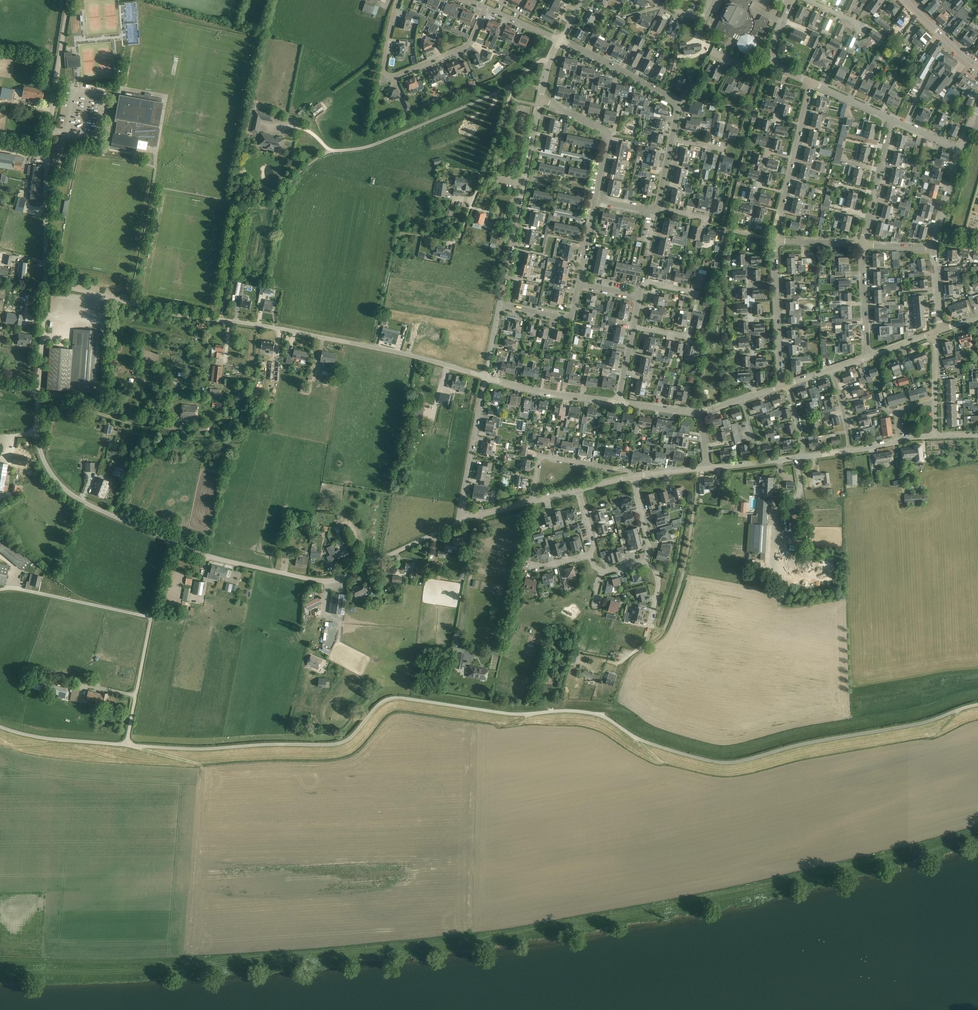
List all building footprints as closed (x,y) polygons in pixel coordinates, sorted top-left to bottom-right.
[(435,0),(425,0),(423,5),(431,9),(435,0)] [(431,9),(440,13),(440,12),(442,6),(443,5),(440,3),(441,1),(440,0),(435,0),(431,9)] [(522,4),(525,6),(524,9),(531,12),(535,5),(528,1),(529,0),(525,0),(522,4)] [(555,11),(558,13),(562,5),(560,3),(561,0),(554,0),(551,5),(553,6),(551,9),(555,11)] [(740,36),(742,36),(745,35),(747,34),(748,35),(751,33),(753,31),(757,33),(757,32),(758,31),(762,32),(769,20),(769,19),(761,15),(760,17),(759,19),(754,20),(753,16),(751,16),(749,11),(749,9),(750,7),(752,2),(751,1),(750,0),(749,0),(743,0),(741,3),(737,1),(735,5),(730,3),(728,3),(725,4),(720,14),(721,17),(721,19),(720,20),(715,28),(723,32),(730,36),(732,37),(734,33),(738,35),(740,36)] [(852,10),(853,11),(854,12),(855,13),(859,15),(862,9),(864,4),(862,3),(860,8),(858,7),(857,9),(853,8),(855,2),(857,2),(858,1),(858,0),(850,0),(849,2),(846,8),(845,10),(851,12),(852,10)] [(878,19),(875,22),(885,29),(884,30),(887,32),(891,26),(879,17),(880,16),(875,12),(884,0),(872,0),(866,9),(874,14),(873,16),(878,19)] [(931,15),(936,10),(938,12),(940,9),(945,4),(941,0),(932,0),(925,8),(931,15)] [(952,10),(956,14),(962,7),(962,6),(964,4),(960,0),(955,0),(953,3),(956,6),(952,10)] [(372,14),(376,5),(366,1),(362,11),(372,14)] [(442,6),(440,12),(448,15),(449,14),(453,4),(451,3),(450,4),(447,3),(446,6),(443,5),(442,6)] [(453,4),(449,14),(448,15),(449,17),(451,18),(453,18),(456,19),(459,13),(460,10),(457,9),(459,5),(455,3),(455,5),(453,4)] [(895,15),(897,12),(896,12),(899,8),(898,8),(899,7),(896,5),(896,6),(892,3),(888,8),(886,6),(882,12),(885,14),(888,11),(894,15),(894,14),(895,15)] [(940,9),(938,12),(940,14),(936,19),(943,25),(947,21),(948,20),(944,17),(947,14),(945,11),(949,7),(945,4),(940,9)] [(797,13),(796,17),(794,21),(802,25),(802,24),(802,20),(801,19),(804,13),(808,15),(807,17),(810,19),(813,13),(809,11),(809,12),(808,11),(806,11),(805,11),(806,8),(800,6),(799,9),(798,8),(797,9),(797,10),(796,11),(796,12),(797,13)] [(553,14),(555,11),(551,9),(548,7),(544,15),(543,14),(541,18),(552,24),(557,16),(553,14)] [(969,12),(962,7),(956,14),(953,17),(956,20),(949,30),(956,36),(965,23),(967,25),(972,18),(967,15),(969,12)] [(465,22),(470,11),(468,10),(467,12),(464,10),(462,15),(459,13),(456,19),(465,22)] [(473,18),(474,15),(471,13),(472,12),(470,11),(465,22),(464,23),(473,27),(476,19),(473,18)] [(589,11),(583,21),(591,25),(596,16),(600,18),(602,14),(596,11),(594,14),(589,11)] [(807,27),(815,31),(815,30),(816,26),(814,25),(817,19),(821,21),(820,23),(822,24),(824,25),(826,18),(823,17),(822,17),(821,17),(819,17),(818,17),(819,14),(814,12),(813,13),(810,19),(809,23),(807,27)] [(904,13),(899,19),(896,22),(902,27),(907,21),(906,20),(909,17),(904,13)] [(411,18),(406,16),(405,20),(403,19),(400,28),(409,30),(410,25),(409,25),(410,21),(412,21),(412,19),(416,20),(417,17),(414,16),(412,14),(411,18)] [(652,20),(641,14),(637,22),(648,28),(652,20)] [(617,17),(614,23),(623,28),(626,22),(617,17)] [(655,20),(651,28),(653,30),(660,33),(666,21),(660,17),(657,22),(655,20)] [(820,33),(828,36),(829,31),(827,31),(830,25),(834,27),(833,29),(837,31),(840,24),(836,23),(835,23),(834,23),(832,23),(831,23),(832,20),(827,18),(826,18),(824,25),(822,27),(822,29),(820,33)] [(435,33),(439,25),(428,21),(426,25),(429,27),(428,30),(435,33)] [(491,32),(495,22),(492,21),(492,22),(489,21),(487,26),(484,24),(482,30),(485,31),(486,29),(491,32)] [(500,24),(495,22),(491,32),(490,33),(494,35),(493,39),(497,41),(498,37),(501,31),(498,30),(500,24)] [(677,34),(681,26),(675,23),(674,26),(670,24),(667,31),(671,33),(672,31),(677,34)] [(833,39),(841,42),(842,37),(841,37),(843,31),(847,33),(846,35),(850,37),(850,36),(853,30),(849,29),(847,29),(846,29),(844,29),(845,26),(840,24),(837,31),(835,35),(833,39)] [(501,31),(498,37),(501,38),(507,41),(512,29),(509,28),(510,27),(507,25),(506,28),(504,33),(501,31)] [(977,38),(977,36),(977,31),(977,32),(969,25),(965,30),(969,33),(967,36),(965,35),(960,41),(969,47),(974,40),(975,41),(977,38)] [(891,28),(888,33),(894,36),(897,31),(891,28)] [(913,42),(916,46),(918,42),(921,39),(920,38),(926,32),(921,28),(912,37),(914,39),(913,41),(913,42)] [(515,44),(517,39),(514,37),(516,33),(514,32),(515,30),(512,29),(507,41),(515,44)] [(588,34),(585,32),(584,33),(578,29),(575,36),(581,39),(583,36),(586,38),(588,34)] [(800,43),(801,40),(804,41),(807,35),(795,29),(794,32),(792,31),(789,38),(800,43)] [(863,40),(865,46),(872,44),(870,41),(873,37),(878,41),(878,42),(880,45),(881,46),(886,37),(883,34),(882,36),(872,29),(869,34),(871,36),(870,37),(869,37),(868,38),(867,38),(863,40)] [(745,35),(742,36),(740,36),(738,41),(737,43),(738,46),(739,51),(746,54),(753,52),(757,45),(756,43),(755,37),(755,36),(757,33),(753,31),(751,33),(748,35),(747,34),(745,35)] [(819,39),(821,35),(812,31),(810,35),(815,37),(819,39)] [(907,32),(903,37),(903,38),(902,40),(905,42),(906,40),(907,40),(910,35),(907,32)] [(924,48),(926,45),(926,44),(932,38),(926,32),(920,38),(921,39),(918,42),(916,46),(919,48),(920,47),(922,49),(923,48),(924,48)] [(734,33),(732,37),(732,38),(738,41),(740,36),(738,35),(734,33)] [(597,34),(597,35),(594,40),(594,41),(597,42),(595,46),(600,49),(604,41),(599,38),(600,36),(597,34)] [(517,39),(515,44),(514,45),(518,46),(519,44),(526,47),(530,38),(529,38),(529,37),(525,35),(525,36),(522,35),(520,40),(517,39)] [(865,46),(863,40),(859,41),(859,42),(857,41),(856,41),(855,41),(856,38),(850,36),(850,37),(846,45),(844,44),(842,49),(853,56),(854,50),(851,49),(853,43),(857,45),(859,49),(863,47),(865,46)] [(433,43),(435,40),(427,37),(426,40),(425,42),(423,41),(423,44),(423,46),(423,49),(425,48),(426,50),(427,53),(435,50),(434,47),(433,45),(433,43)] [(639,37),(635,44),(642,48),(646,41),(639,37)] [(405,46),(408,46),(408,40),(400,40),(400,44),(397,44),(397,57),(398,57),(398,60),(403,60),(403,57),(404,57),(405,46)] [(611,49),(614,43),(611,41),(610,44),(604,41),(600,49),(606,52),(608,48),(611,49)] [(617,57),(621,49),(623,46),(617,43),(617,44),(615,42),(614,43),(611,49),(614,51),(612,55),(617,57)] [(695,54),(694,50),(702,49),(701,44),(694,45),(694,46),(687,47),(686,42),(679,43),(680,49),(683,49),(684,55),(695,54)] [(948,54),(942,49),(941,50),(940,49),(941,49),(935,44),(927,55),(925,53),(921,58),(926,62),(923,66),(923,65),(916,77),(917,77),(914,81),(919,84),(921,80),(922,80),(928,71),(932,74),(933,72),(936,74),(938,72),(938,71),(941,66),(944,63),(943,62),(948,54)] [(814,59),(812,62),(820,66),(820,65),(826,68),(829,62),(825,60),(826,56),(830,58),(832,53),(829,52),(830,49),(826,47),(825,49),(820,47),(819,49),(817,48),(812,58),(814,59)] [(627,52),(621,49),(617,57),(623,60),(627,53),(627,52)] [(648,49),(644,57),(648,59),(652,51),(648,49)] [(490,58),(492,53),(487,51),(485,55),(481,57),(479,53),(472,56),(477,65),(483,63),(483,62),(490,58)] [(635,67),(642,55),(635,52),(629,63),(635,67)] [(72,53),(64,53),(64,58),(65,68),(76,67),(77,67),(79,67),(80,67),(80,56),(78,56),(72,57),(72,53)] [(874,57),(871,63),(875,65),(878,59),(879,56),(876,54),(874,57)] [(933,72),(932,74),(930,76),(924,89),(932,94),(934,91),(938,95),(950,80),(954,75),(951,72),(957,63),(956,62),(957,61),(949,55),(948,54),(943,62),(944,63),(941,66),(938,71),(938,72),(936,74),(933,72)] [(564,68),(570,69),(572,60),(566,59),(564,68)] [(650,69),(651,69),(654,63),(646,59),(640,70),(647,73),(650,69)] [(451,73),(455,71),(456,74),(461,72),(464,71),(465,73),(470,71),(467,62),(461,64),(462,66),(460,67),(458,60),(447,65),(451,73)] [(578,61),(572,60),(570,69),(576,71),(578,61)] [(717,81),(724,68),(715,63),(708,77),(717,81)] [(658,66),(652,76),(660,80),(666,70),(658,66)] [(447,73),(444,74),(441,67),(427,73),(432,84),(445,79),(446,82),(451,81),(447,73)] [(589,69),(583,68),(581,73),(578,73),(577,80),(577,82),(580,83),(581,76),(587,77),(589,69)] [(846,72),(839,68),(835,78),(842,82),(846,72)] [(862,78),(867,71),(863,68),(858,76),(862,78)] [(592,87),(591,89),(594,90),(595,88),(594,88),(595,85),(598,73),(595,73),(595,70),(589,69),(587,77),(593,79),(592,87)] [(600,74),(598,73),(595,85),(598,85),(598,86),(604,87),(606,78),(600,77),(600,74)] [(965,75),(961,73),(957,78),(959,79),(955,85),(961,89),(963,87),(966,89),(968,86),(971,81),(972,80),(967,77),(968,76),(966,74),(965,75)] [(849,76),(849,77),(845,84),(853,88),(857,80),(857,79),(858,77),(851,74),(849,76)] [(726,95),(727,92),(731,94),(734,90),(739,92),(740,90),(746,94),(749,87),(743,84),(744,83),(739,81),(738,83),(733,81),(734,79),(728,76),(720,92),(726,95)] [(675,88),(682,92),(685,86),(686,87),(691,89),(695,81),(688,78),(687,81),(680,77),(675,88)] [(418,91),(424,88),(421,81),(417,83),(415,78),(406,82),(408,86),(407,86),(408,89),(409,89),(410,90),(412,89),(414,93),(418,92),(418,91)] [(611,99),(612,95),(613,89),(610,89),(612,79),(606,78),(604,87),(608,88),(607,91),(609,92),(608,98),(609,98),(610,99),(611,99)] [(869,78),(867,82),(863,80),(859,90),(867,94),(872,84),(874,80),(869,78)] [(971,81),(968,86),(971,88),(969,91),(973,94),(975,91),(977,92),(977,85),(976,84),(977,82),(975,81),(974,82),(972,80),(971,81)] [(884,93),(887,88),(889,89),(890,86),(884,83),(880,91),(876,90),(873,96),(878,98),(877,99),(880,101),(881,100),(884,93)] [(560,96),(564,97),(565,88),(560,87),(560,85),(557,85),(556,93),(558,94),(557,99),(560,99),(560,96)] [(613,89),(612,95),(611,99),(614,101),(615,94),(621,95),(623,86),(617,85),(616,90),(613,89)] [(892,91),(895,86),(893,85),(890,90),(888,94),(889,95),(886,102),(897,107),(900,100),(895,98),(897,93),(892,91)] [(624,96),(627,97),(626,102),(629,103),(630,99),(630,96),(627,95),(629,87),(623,86),(621,95),(620,99),(623,99),(624,96)] [(774,100),(779,101),(781,95),(777,95),(779,88),(771,86),(769,96),(775,97),(774,100)] [(971,88),(968,86),(966,89),(963,93),(970,98),(973,94),(969,91),(971,88)] [(1,98),(13,100),(15,90),(3,87),(1,98)] [(22,96),(29,97),(28,103),(34,104),(35,98),(42,100),(44,91),(24,87),(22,96)] [(385,91),(388,98),(391,97),(393,100),(401,97),(398,89),(394,90),(393,87),(385,91)] [(959,92),(951,87),(944,98),(951,103),(959,92)] [(572,96),(573,90),(574,88),(571,88),(570,89),(565,88),(564,97),(567,98),(566,100),(568,101),(569,95),(572,96)] [(932,94),(924,89),(920,97),(928,102),(932,94)] [(576,104),(579,105),(580,96),(575,95),(576,91),(573,90),(572,96),(575,97),(573,107),(575,107),(576,104)] [(781,95),(779,101),(784,102),(785,100),(792,101),(794,93),(785,91),(782,91),(781,95)] [(147,145),(157,147),(160,129),(157,128),(157,127),(159,127),(163,103),(161,103),(162,98),(125,92),(125,96),(119,95),(115,119),(117,120),(113,141),(122,142),(121,145),(146,150),(147,145)] [(587,97),(580,96),(579,105),(582,105),(581,108),(584,109),(585,103),(588,104),(589,98),(589,95),(588,95),(587,97)] [(818,112),(819,107),(826,109),(827,105),(828,105),(830,99),(821,96),(820,100),(817,99),(816,106),(817,107),(816,111),(818,112)] [(407,109),(408,111),(411,109),(410,108),(411,108),(406,97),(402,98),(407,109)] [(594,113),(596,104),(593,103),(593,102),(591,101),(591,99),(589,98),(588,104),(590,104),(588,114),(591,115),(591,112),(594,113)] [(970,98),(967,105),(973,108),(976,101),(970,98)] [(763,101),(762,106),(764,106),(764,109),(773,112),(775,107),(778,107),(779,101),(774,100),(773,103),(763,101)] [(783,105),(784,102),(779,101),(778,107),(781,108),(779,115),(787,117),(789,107),(783,105)] [(315,116),(324,109),(319,103),(310,110),(315,116)] [(704,112),(701,111),(702,104),(695,103),(694,105),(691,105),(689,113),(695,114),(695,115),(703,117),(704,112)] [(628,104),(627,112),(625,111),(625,115),(628,116),(629,112),(632,113),(633,105),(628,104)] [(654,116),(660,118),(661,115),(667,117),(669,108),(656,105),(654,116)] [(921,107),(916,118),(922,121),(924,117),(929,119),(932,112),(921,107)] [(259,133),(261,119),(273,122),(274,115),(256,111),(252,132),(259,133)] [(947,125),(951,117),(940,112),(936,120),(935,120),(933,125),(941,129),(942,126),(943,126),(944,124),(947,125)] [(718,124),(720,115),(715,114),(714,120),(712,127),(716,127),(714,135),(722,137),(725,125),(718,124)] [(822,116),(822,115),(814,114),(813,120),(820,122),(823,122),(823,120),(821,119),(822,116)] [(660,121),(660,118),(654,116),(652,116),(651,119),(654,120),(654,123),(657,123),(656,128),(665,130),(666,122),(660,121)] [(849,126),(851,119),(844,117),(844,119),(842,125),(849,126)] [(686,129),(690,131),(691,129),(696,130),(697,126),(699,126),(700,123),(710,125),(709,128),(711,128),(712,123),(694,119),(694,122),(688,121),(686,129)] [(767,131),(766,134),(771,135),(772,130),(769,129),(771,122),(763,120),(761,130),(767,131)] [(819,128),(820,122),(813,120),(811,127),(819,128)] [(867,123),(867,127),(866,130),(874,132),(875,125),(867,123)] [(947,126),(944,133),(948,134),(955,137),(959,128),(952,124),(951,128),(947,126)] [(736,140),(738,129),(731,128),(732,126),(727,125),(726,132),(729,133),(728,138),(736,140)] [(771,135),(776,137),(777,134),(784,136),(786,128),(776,125),(775,130),(772,130),(771,135)] [(872,139),(874,132),(866,130),(862,129),(860,137),(872,139)] [(810,131),(809,137),(816,139),(818,132),(810,131)] [(268,149),(274,150),(274,147),(281,148),(283,139),(277,137),(276,139),(273,138),(273,136),(262,133),(259,145),(269,147),(268,149)] [(657,143),(662,144),(663,136),(653,134),(652,142),(652,143),(656,144),(657,144),(657,143)] [(758,136),(756,143),(766,146),(767,140),(770,141),(771,135),(766,134),(765,137),(758,136)] [(776,137),(771,135),(770,141),(773,142),(771,149),(779,151),(781,141),(775,140),(776,137)] [(899,135),(897,141),(915,145),(916,144),(915,144),(916,142),(908,140),(908,137),(905,136),(899,135)] [(845,141),(846,138),(840,136),(838,144),(842,145),(843,141),(845,141)] [(818,146),(819,141),(816,140),(816,139),(809,137),(807,144),(815,146),(815,145),(818,146)] [(600,149),(601,144),(598,144),(599,141),(593,140),(591,147),(597,149),(600,149)] [(625,148),(626,145),(628,145),(628,142),(622,141),(622,144),(618,143),(616,149),(629,152),(632,153),(632,149),(625,148)] [(897,141),(896,147),(905,149),(906,146),(915,148),(915,145),(897,141)] [(553,150),(554,144),(547,143),(545,152),(552,153),(553,150)] [(859,146),(857,153),(868,155),(870,148),(862,146),(859,146)] [(647,158),(651,159),(659,160),(660,153),(654,152),(655,149),(646,147),(645,151),(649,152),(647,158)] [(681,149),(680,155),(689,157),(693,158),(694,151),(690,150),(686,150),(686,148),(683,147),(683,149),(681,149)] [(805,155),(812,156),(814,150),(806,148),(805,155)] [(843,149),(837,148),(834,160),(841,161),(843,149)] [(619,159),(624,161),(627,161),(629,152),(616,149),(615,155),(619,156),(619,159)] [(893,158),(900,160),(906,161),(907,158),(900,157),(901,154),(895,152),(893,158)] [(944,160),(947,161),(949,154),(942,152),(940,159),(936,158),(934,166),(942,168),(944,160)] [(0,153),(0,167),(14,169),(16,156),(16,155),(0,153)] [(857,153),(855,160),(859,161),(867,162),(868,155),(857,153)] [(716,165),(718,156),(711,154),(709,160),(705,159),(703,167),(709,168),(711,168),(712,164),(716,165)] [(759,165),(758,168),(763,170),(765,164),(761,163),(763,156),(755,154),(753,164),(759,165)] [(689,168),(690,164),(688,164),(689,157),(680,155),(679,162),(683,162),(682,166),(689,168)] [(811,159),(815,160),(816,157),(812,156),(805,155),(803,161),(811,163),(811,159)] [(24,158),(16,156),(14,169),(22,170),(24,158)] [(723,160),(720,160),(718,171),(730,174),(733,159),(724,157),(723,160)] [(657,167),(659,160),(651,159),(647,158),(646,164),(642,164),(642,167),(651,169),(652,166),(657,167)] [(912,162),(906,161),(900,160),(893,158),(892,164),(902,166),(902,163),(911,165),(912,162)] [(614,161),(613,168),(621,169),(624,170),(625,165),(629,166),(630,162),(627,161),(624,161),(619,159),(618,162),(614,161)] [(763,170),(768,171),(769,168),(777,170),(778,162),(769,159),(767,165),(765,164),(763,170)] [(840,165),(841,161),(834,160),(833,163),(832,170),(832,171),(836,172),(836,171),(837,172),(839,165),(840,165)] [(545,172),(547,164),(541,163),(537,163),(536,168),(540,169),(539,171),(545,172)] [(809,170),(810,167),(802,165),(801,172),(808,173),(811,174),(812,171),(809,170)] [(32,175),(31,180),(40,181),(41,168),(29,166),(28,175),(32,175)] [(929,180),(934,181),(935,178),(941,180),(942,177),(941,177),(942,172),(939,172),(940,169),(933,167),(932,171),(936,172),(935,174),(931,173),(930,177),(929,180)] [(615,178),(621,179),(624,180),(624,177),(621,176),(622,173),(620,173),(621,169),(613,168),(611,174),(615,175),(615,178)] [(678,168),(676,176),(685,177),(687,170),(678,168)] [(750,170),(748,177),(758,180),(759,175),(762,175),(763,170),(758,168),(757,172),(750,170)] [(853,176),(861,178),(863,171),(855,169),(853,176)] [(768,171),(763,170),(762,175),(765,176),(763,183),(771,185),(773,175),(767,174),(768,171)] [(893,170),(891,176),(904,179),(907,180),(907,178),(906,177),(898,175),(899,172),(893,170)] [(799,178),(807,180),(808,173),(801,172),(799,178)] [(861,178),(853,176),(848,175),(847,179),(852,180),(851,183),(859,185),(861,178)] [(684,185),(685,177),(676,176),(675,183),(684,185)] [(891,176),(890,182),(897,184),(897,186),(900,187),(902,179),(903,179),(904,179),(891,176)] [(463,186),(463,190),(469,191),(471,180),(456,177),(455,185),(463,186)] [(620,182),(621,179),(615,178),(614,181),(610,180),(609,187),(617,188),(620,189),(621,186),(617,185),(618,181),(620,182)] [(645,188),(653,189),(654,182),(650,181),(650,180),(650,179),(649,179),(648,178),(647,178),(646,178),(645,178),(645,179),(644,180),(642,180),(641,183),(645,184),(645,188)] [(923,180),(922,182),(928,183),(926,189),(937,192),(939,186),(933,184),(934,181),(929,180),(923,179),(923,180)] [(40,181),(31,180),(29,194),(30,194),(29,199),(37,200),(38,195),(40,181)] [(798,182),(797,189),(804,191),(806,184),(798,182)] [(447,191),(447,184),(440,183),(438,196),(445,197),(446,191),(447,191)] [(827,189),(826,194),(831,195),(832,190),(832,188),(834,188),(835,184),(829,183),(827,189)] [(708,186),(706,196),(707,196),(707,198),(706,197),(705,200),(700,199),(698,208),(706,210),(707,206),(710,207),(712,199),(709,198),(710,197),(712,197),(714,187),(708,186)] [(616,191),(617,188),(609,187),(607,192),(619,195),(620,192),(616,191)] [(651,196),(653,189),(645,188),(644,192),(640,191),(639,194),(643,195),(651,196)] [(751,200),(750,203),(755,204),(757,198),(753,197),(755,190),(747,188),(745,198),(751,200)] [(895,189),(888,188),(887,194),(893,195),(898,196),(899,197),(900,194),(894,192),(895,189)] [(928,196),(935,198),(937,192),(926,189),(921,188),(920,191),(926,193),(927,193),(929,193),(928,196)] [(673,189),(672,196),(684,198),(685,195),(681,194),(682,191),(673,189)] [(803,197),(804,191),(797,189),(795,195),(803,197)] [(850,191),(847,190),(845,199),(855,201),(857,194),(850,192),(850,191)] [(760,199),(757,198),(755,204),(760,205),(761,202),(768,204),(770,196),(761,194),(760,199)] [(898,196),(893,195),(887,194),(885,200),(892,201),(892,203),(896,204),(898,196)] [(683,201),(684,198),(672,196),(671,202),(679,204),(680,201),(683,201)] [(19,197),(15,210),(23,213),(26,199),(19,197)] [(923,204),(921,210),(932,213),(933,206),(927,205),(928,201),(920,198),(919,201),(920,201),(919,203),(923,204)] [(689,199),(687,206),(695,208),(696,201),(689,199)] [(854,208),(855,201),(845,199),(845,202),(844,202),(843,207),(848,208),(848,207),(854,208)] [(723,202),(717,201),(716,200),(715,207),(714,207),(713,211),(714,211),(714,212),(714,213),(719,214),(720,213),(720,212),(721,213),(723,202)] [(793,206),(800,208),(803,209),(805,202),(794,200),(793,206)] [(751,209),(754,209),(755,204),(750,203),(750,206),(742,204),(740,211),(750,214),(751,209)] [(758,221),(759,222),(761,222),(762,222),(763,219),(765,209),(759,208),(760,205),(755,204),(754,209),(757,210),(755,217),(756,217),(755,220),(756,221),(757,221),(758,221)] [(883,211),(889,213),(895,214),(896,211),(893,210),(893,207),(891,207),(884,205),(883,211)] [(803,209),(800,208),(793,206),(791,212),(799,214),(799,211),(803,212),(803,209)] [(486,213),(476,210),(473,223),(474,223),(472,227),(481,229),(482,225),(483,225),(486,213)] [(930,219),(932,213),(921,210),(920,216),(917,215),(916,220),(919,221),(923,222),(924,218),(930,219)] [(891,219),(891,217),(895,217),(895,214),(889,213),(883,211),(881,217),(888,219),(891,219)] [(541,218),(539,217),(540,214),(532,213),(531,219),(538,220),(538,221),(540,221),(541,218)] [(605,221),(608,221),(609,214),(603,213),(601,223),(604,224),(605,221)] [(838,221),(850,224),(852,217),(840,214),(838,221)] [(501,217),(496,216),(495,223),(502,225),(503,218),(501,218),(501,217)] [(615,236),(618,237),(619,231),(620,231),(621,227),(627,229),(627,226),(629,218),(623,217),(621,224),(618,223),(616,230),(615,236)] [(807,218),(806,218),(801,217),(799,223),(791,221),(790,228),(798,230),(799,228),(804,229),(807,218)] [(634,226),(635,219),(629,218),(627,226),(627,229),(627,230),(630,230),(631,226),(634,227),(634,226)] [(665,220),(664,227),(673,229),(674,225),(678,226),(678,222),(665,220)] [(838,222),(835,221),(833,227),(836,229),(848,231),(850,224),(838,221),(838,222)] [(890,225),(893,226),(894,223),(888,222),(887,224),(878,222),(877,228),(889,231),(890,225)] [(673,232),(673,229),(664,227),(663,234),(675,236),(676,233),(673,232)] [(700,240),(702,229),(693,227),(691,239),(700,240)] [(704,233),(702,241),(709,243),(710,239),(715,240),(717,232),(708,230),(707,234),(704,233)] [(924,240),(926,234),(910,230),(908,237),(914,239),(915,237),(918,238),(924,240)] [(539,239),(539,237),(535,236),(536,232),(528,231),(527,237),(535,238),(539,239)] [(662,239),(660,247),(669,249),(671,241),(662,239)] [(445,251),(445,248),(442,247),(442,246),(436,244),(434,254),(435,256),(440,257),(450,259),(451,253),(445,251)] [(598,249),(597,253),(607,254),(608,249),(593,246),(592,248),(598,249)] [(964,259),(964,257),(966,247),(963,246),(962,248),(961,249),(959,248),(958,251),(957,251),(957,258),(957,259),(961,259),(961,258),(964,259)] [(660,247),(659,254),(668,256),(669,249),(660,247)] [(966,247),(964,257),(967,258),(966,261),(970,261),(972,253),(972,251),(970,251),(970,249),(969,249),(970,248),(966,247)] [(957,258),(957,251),(957,250),(949,250),(948,261),(955,261),(955,260),(957,260),(957,259),(957,258)] [(839,265),(849,264),(849,257),(845,257),(845,254),(835,254),(835,253),(831,253),(831,260),(834,260),(834,262),(838,262),(839,265)] [(748,262),(745,262),(745,254),(737,255),(737,265),(743,264),(743,267),(749,267),(748,262)] [(787,258),(788,266),(802,266),(802,265),(806,265),(809,265),(809,263),(812,262),(812,258),(802,259),(802,261),(795,261),(795,254),(789,254),(789,258),(787,258)] [(620,272),(622,263),(617,262),(618,256),(616,255),(614,264),(616,264),(613,277),(616,278),(617,272),(620,272)] [(748,262),(749,267),(753,267),(753,264),(761,264),(761,255),(751,256),(751,257),(748,257),(748,262)] [(596,260),(595,263),(605,265),(606,260),(591,256),(590,259),(596,260)] [(661,270),(659,278),(666,280),(667,272),(668,267),(672,268),(673,262),(673,260),(666,259),(666,260),(668,261),(666,268),(664,267),(664,270),(661,270)] [(909,267),(925,265),(924,259),(913,260),(914,263),(908,264),(909,267)] [(558,263),(556,272),(568,274),(570,269),(566,268),(568,261),(559,260),(558,263)] [(25,279),(26,273),(27,264),(19,262),(18,269),(19,270),(18,278),(25,279)] [(659,278),(661,270),(657,269),(658,266),(656,266),(656,264),(651,263),(650,269),(653,270),(652,277),(659,278)] [(535,266),(530,266),(522,264),(521,267),(519,266),(518,272),(520,272),(519,275),(528,277),(527,279),(532,280),(533,275),(534,269),(535,266)] [(627,274),(630,274),(632,266),(627,264),(624,279),(625,280),(627,274)] [(835,276),(838,276),(846,276),(846,272),(849,271),(849,264),(839,265),(839,272),(835,272),(835,276)] [(802,266),(788,266),(788,274),(796,273),(795,270),(799,270),(799,271),(806,271),(806,265),(802,265),(802,266)] [(925,271),(925,265),(909,267),(909,270),(911,269),(911,270),(914,270),(914,274),(914,273),(908,274),(909,278),(919,277),(919,274),(918,274),(918,272),(925,271)] [(10,268),(0,266),(0,273),(4,274),(3,277),(7,278),(10,268)] [(602,275),(604,270),(588,267),(588,268),(594,269),(593,273),(602,275)] [(642,268),(637,267),(634,281),(635,282),(637,276),(640,277),(642,268)] [(735,279),(746,279),(746,275),(749,275),(749,267),(743,267),(744,271),(735,271),(735,272),(733,272),(733,279),(735,279)] [(749,267),(749,275),(752,275),(752,280),(760,280),(760,270),(753,270),(753,267),(749,267)] [(946,281),(952,280),(952,283),(957,282),(956,280),(957,280),(957,274),(954,274),(953,271),(958,271),(958,267),(945,268),(945,272),(946,281)] [(674,281),(681,282),(683,273),(679,273),(680,269),(674,268),(673,274),(676,275),(674,281)] [(698,269),(695,269),(693,276),(697,277),(695,285),(697,286),(697,287),(696,286),(696,287),(697,287),(698,288),(699,288),(700,288),(701,288),(701,287),(704,287),(706,275),(698,273),(699,270),(698,269)] [(874,272),(874,279),(885,278),(884,275),(888,275),(888,269),(880,269),(880,272),(874,272)] [(686,274),(683,273),(681,282),(687,284),(688,277),(691,278),(693,271),(689,270),(689,271),(687,271),(686,274)] [(558,278),(555,278),(553,286),(561,288),(561,285),(566,286),(567,280),(558,278)] [(846,278),(838,278),(830,278),(831,282),(838,282),(839,290),(844,290),(844,288),(850,288),(850,280),(846,280),(846,278)] [(883,287),(888,287),(896,286),(896,283),(885,284),(885,278),(874,279),(874,285),(883,285),(883,287)] [(913,285),(920,284),(921,288),(927,287),(926,279),(920,280),(920,281),(916,281),(913,282),(913,285)] [(233,294),(239,295),(241,283),(235,282),(233,294)] [(949,294),(950,299),(954,297),(958,296),(960,295),(960,290),(953,291),(953,285),(946,286),(947,294),(949,294)] [(560,291),(561,288),(553,286),(553,289),(552,292),(555,293),(555,296),(564,297),(565,292),(560,291)] [(897,290),(896,286),(888,287),(888,290),(888,291),(888,290),(874,290),(875,297),(884,296),(885,296),(885,293),(891,293),(891,290),(897,290)] [(745,298),(745,301),(750,301),(750,295),(747,295),(746,288),(738,288),(739,299),(745,298)] [(750,295),(750,301),(755,301),(755,298),(763,297),(763,289),(753,290),(753,295),(750,295)] [(840,295),(840,301),(845,300),(845,301),(851,301),(850,293),(845,293),(845,292),(838,292),(833,292),(833,295),(835,296),(838,296),(838,295),(840,295)] [(655,296),(653,304),(664,306),(665,299),(667,300),(667,296),(661,294),(660,297),(655,296)] [(588,295),(586,305),(594,307),(595,304),(596,304),(597,303),(598,301),(597,300),(596,300),(597,297),(588,295)] [(558,302),(563,303),(564,297),(555,296),(553,301),(551,301),(550,304),(557,305),(558,302)] [(885,305),(889,305),(896,305),(895,301),(887,302),(887,300),(884,300),(884,296),(875,297),(875,303),(885,303),(885,305)] [(241,299),(240,308),(249,309),(251,301),(241,299)] [(798,300),(793,301),(793,302),(787,302),(787,310),(794,310),(794,313),(801,313),(801,310),(796,310),(796,304),(798,304),(798,300)] [(966,300),(960,302),(964,312),(967,311),(967,313),(970,311),(966,300)] [(750,307),(750,301),(745,301),(745,305),(737,305),(737,313),(747,312),(747,307),(750,307)] [(755,301),(750,301),(750,307),(753,307),(754,314),(762,314),(761,304),(755,304),(755,301)] [(955,317),(958,316),(954,304),(948,306),(946,301),(945,302),(945,308),(947,311),(947,312),(949,311),(952,316),(955,315),(955,317)] [(964,312),(960,302),(954,304),(958,316),(961,315),(961,313),(964,312)] [(621,307),(620,311),(629,313),(630,305),(627,304),(625,304),(624,303),(621,303),(620,307),(621,307)] [(694,303),(692,316),(694,316),(693,321),(694,321),(693,327),(700,329),(703,318),(696,316),(698,304),(694,303)] [(265,304),(263,312),(272,314),(273,306),(265,304)] [(652,311),(650,319),(654,320),(655,319),(661,320),(662,314),(665,315),(666,310),(659,309),(659,312),(652,311)] [(591,317),(595,317),(596,311),(591,310),(590,313),(584,312),(583,320),(590,322),(591,317)] [(618,314),(617,318),(627,320),(629,313),(620,311),(619,314),(618,314)] [(684,325),(686,319),(690,320),(692,313),(684,311),(683,315),(679,314),(677,324),(684,325)] [(10,324),(21,326),(23,315),(12,313),(10,324)] [(801,313),(794,313),(795,316),(788,317),(788,324),(795,323),(795,319),(798,319),(798,317),(801,317),(801,313)] [(892,323),(904,322),(903,314),(898,314),(899,318),(897,319),(897,320),(892,320),(892,323)] [(508,321),(506,331),(511,332),(512,329),(516,330),(515,333),(520,334),(522,327),(519,327),(520,321),(513,320),(513,322),(508,321)] [(926,321),(914,322),(914,328),(909,329),(909,327),(906,327),(906,332),(916,331),(916,328),(924,327),(924,324),(926,324),(926,321)] [(747,332),(747,335),(752,335),(751,329),(748,329),(748,322),(740,323),(740,333),(747,332)] [(842,324),(842,322),(835,322),(832,322),(832,327),(835,327),(835,331),(852,330),(852,324),(842,324)] [(530,333),(530,336),(535,337),(537,330),(533,330),(534,324),(528,323),(526,332),(530,333)] [(751,329),(752,335),(757,335),(756,332),(765,331),(764,323),(754,324),(754,329),(751,329)] [(425,335),(427,326),(420,325),(418,333),(425,335)] [(591,338),(593,330),(592,329),(591,329),(591,328),(581,326),(580,335),(591,338)] [(624,336),(625,328),(616,326),(615,331),(616,331),(615,334),(624,336)] [(890,326),(880,327),(880,335),(878,335),(879,340),(890,340),(890,326)] [(384,335),(383,341),(396,344),(398,334),(386,331),(387,328),(383,327),(381,334),(384,335)] [(549,344),(551,336),(547,335),(548,329),(540,327),(538,337),(537,337),(536,341),(541,342),(542,338),(545,339),(544,343),(549,344)] [(69,391),(97,393),(100,347),(101,332),(74,330),(73,345),(72,350),(50,348),(46,389),(69,391)] [(551,335),(551,336),(549,344),(552,345),(553,339),(560,340),(562,332),(555,330),(554,336),(551,335)] [(789,338),(797,338),(797,342),(801,342),(804,342),(803,338),(799,338),(799,334),(795,334),(795,330),(788,330),(789,338)] [(852,330),(835,331),(835,333),(841,333),(841,341),(850,340),(850,336),(852,336),(852,330)] [(17,345),(30,347),(32,336),(19,334),(17,345)] [(613,342),(622,344),(624,336),(615,334),(615,338),(614,338),(613,342)] [(972,345),(971,340),(972,340),(971,334),(959,337),(961,343),(964,342),(966,347),(972,345)] [(752,341),(752,335),(747,335),(747,339),(739,339),(739,347),(749,347),(749,341),(752,341)] [(757,335),(752,335),(752,341),(755,341),(755,348),(763,348),(763,338),(757,338),(757,335)] [(646,336),(645,343),(654,345),(655,341),(658,342),(659,339),(646,336)] [(264,339),(262,348),(262,347),(275,349),(276,341),(264,339)] [(509,347),(509,351),(515,352),(516,346),(514,346),(515,342),(505,340),(504,346),(509,347)] [(950,341),(941,344),(944,354),(945,356),(949,355),(949,353),(952,352),(952,349),(952,346),(951,346),(950,341)] [(683,344),(683,342),(679,342),(679,343),(678,344),(674,343),(673,351),(677,352),(676,355),(682,356),(683,351),(682,350),(683,344)] [(653,348),(654,345),(645,343),(644,350),(647,351),(646,355),(656,357),(658,349),(653,348)] [(841,343),(841,353),(853,353),(853,345),(850,345),(850,343),(841,343)] [(215,353),(219,353),(223,354),(224,351),(224,346),(216,345),(216,348),(212,347),(212,353),(215,353)] [(795,345),(789,345),(789,355),(796,354),(799,354),(799,346),(799,345),(796,345),(795,345)] [(446,353),(467,356),(468,349),(447,346),(446,353)] [(694,352),(695,347),(689,346),(688,350),(685,349),(684,355),(690,357),(694,358),(695,353),(694,352)] [(307,353),(295,350),(293,358),(301,360),(300,363),(305,364),(306,361),(305,361),(307,353)] [(611,354),(611,358),(619,360),(621,352),(611,350),(611,354)] [(323,351),(321,362),(334,365),(336,354),(323,351)] [(921,360),(927,358),(924,351),(912,355),(915,362),(916,362),(918,368),(923,366),(921,360)] [(748,366),(748,369),(753,369),(753,363),(750,363),(749,356),(741,357),(742,367),(748,366)] [(803,375),(803,370),(800,370),(800,361),(814,361),(813,356),(804,357),(796,357),(796,361),(792,361),(792,371),(798,371),(798,376),(803,375)] [(502,364),(501,370),(507,372),(509,363),(503,362),(504,358),(500,357),(499,363),(502,364)] [(756,363),(753,363),(753,369),(758,369),(758,366),(766,365),(766,357),(756,358),(756,363)] [(958,364),(957,361),(957,357),(943,360),(945,368),(958,364)] [(610,361),(609,361),(608,366),(618,367),(619,360),(611,358),(610,361)] [(641,361),(641,362),(640,365),(649,367),(650,362),(653,363),(653,360),(642,358),(641,358),(640,358),(640,361),(641,361)] [(907,370),(911,369),(910,367),(913,366),(911,360),(905,362),(907,370)] [(895,376),(902,373),(897,361),(890,364),(895,376)] [(535,369),(536,363),(531,362),(530,368),(525,367),(523,375),(538,378),(539,370),(535,369)] [(512,364),(509,363),(507,372),(514,373),(516,363),(513,363),(512,364)] [(213,365),(212,381),(221,382),(223,366),(213,365)] [(644,374),(643,377),(649,378),(652,379),(652,375),(651,375),(651,372),(648,371),(649,367),(640,365),(639,373),(644,374)] [(546,373),(545,379),(552,380),(553,372),(548,371),(549,367),(544,366),(543,372),(546,373)] [(869,373),(867,374),(864,375),(867,382),(872,381),(871,378),(871,377),(878,374),(876,368),(869,371),(869,373)] [(558,373),(553,372),(552,380),(558,382),(559,375),(563,376),(564,370),(559,369),(558,373)] [(741,382),(740,381),(751,380),(751,379),(754,379),(753,375),(753,369),(748,369),(749,372),(737,373),(738,382),(741,382)] [(758,369),(753,369),(753,375),(757,374),(757,382),(765,382),(765,372),(758,372),(758,369)] [(970,385),(977,385),(977,382),(977,379),(977,370),(977,372),(972,372),(972,375),(971,375),(971,376),(972,376),(972,382),(970,382),(970,385)] [(854,377),(852,378),(850,372),(841,374),(844,381),(844,384),(855,381),(854,377)] [(460,376),(449,374),(447,387),(451,388),(460,390),(459,392),(460,393),(462,393),(463,392),(464,390),(464,391),(466,382),(459,381),(460,376)] [(572,375),(569,375),(568,383),(578,385),(580,377),(572,375)] [(596,387),(597,379),(587,377),(586,385),(596,387)] [(604,377),(602,387),(606,388),(607,387),(614,389),(616,380),(604,377)] [(636,387),(645,388),(646,382),(649,383),(649,378),(643,377),(642,381),(637,380),(636,387)] [(909,383),(907,377),(898,379),(899,383),(895,384),(896,386),(899,385),(899,386),(909,383)] [(817,383),(818,386),(819,389),(819,390),(828,387),(828,386),(830,385),(828,379),(826,380),(817,383)] [(666,385),(665,393),(664,397),(671,398),(673,387),(666,385)] [(977,402),(977,385),(970,385),(970,394),(969,394),(969,395),(970,395),(970,394),(977,394),(977,399),(977,402)] [(679,396),(678,400),(685,401),(687,392),(683,392),(684,388),(677,386),(675,395),(679,396)] [(812,388),(815,398),(818,397),(819,397),(820,396),(818,390),(819,389),(818,386),(816,387),(812,388)] [(857,393),(857,396),(865,394),(863,388),(860,389),(859,386),(851,387),(853,394),(857,393)] [(644,392),(645,388),(636,387),(635,393),(641,394),(641,396),(646,397),(647,393),(644,392)] [(804,394),(807,393),(805,387),(797,389),(799,396),(800,399),(805,397),(804,394)] [(920,390),(917,390),(919,397),(922,396),(923,397),(927,396),(925,387),(920,389),(920,390)] [(221,389),(213,388),(212,398),(220,399),(221,389)] [(914,390),(908,392),(911,400),(915,399),(915,398),(919,397),(917,390),(914,391),(914,390)] [(501,392),(499,393),(497,391),(495,391),(494,392),(491,391),(490,399),(493,403),(495,402),(497,401),(498,401),(498,403),(501,404),(502,401),(501,401),(501,398),(504,399),(505,394),(502,394),(501,392)] [(451,405),(453,395),(440,392),(438,403),(451,405)] [(875,395),(877,402),(884,401),(882,393),(875,395)] [(904,393),(895,395),(897,403),(901,402),(901,403),(906,402),(904,393)] [(513,405),(512,406),(520,407),(521,397),(518,397),(518,398),(511,396),(512,396),(509,395),(507,404),(513,405)] [(779,395),(771,397),(775,408),(777,407),(776,403),(780,402),(780,404),(785,402),(783,396),(782,395),(780,396),(779,395)] [(889,406),(894,405),(894,404),(897,403),(895,395),(887,397),(889,406)] [(818,397),(815,398),(812,399),(812,401),(806,403),(808,412),(815,410),(814,406),(818,405),(817,400),(819,400),(818,397)] [(821,411),(822,414),(831,412),(829,407),(835,405),(833,397),(824,399),(826,410),(821,411)] [(532,399),(524,398),(522,407),(524,407),(523,413),(527,413),(528,408),(530,408),(529,410),(534,411),(535,403),(531,402),(532,399)] [(535,411),(537,411),(537,408),(538,408),(540,410),(542,409),(546,410),(547,402),(546,400),(543,402),(540,401),(536,400),(535,411)] [(770,411),(767,402),(765,403),(764,401),(763,401),(763,400),(762,400),(761,401),(760,402),(760,401),(752,404),(754,410),(762,408),(763,408),(766,407),(767,412),(770,411)] [(857,413),(865,411),(863,401),(855,403),(857,413)] [(974,406),(974,402),(964,403),(964,407),(969,406),(971,406),(972,409),(972,412),(977,411),(977,406),(974,406)] [(557,414),(557,418),(563,420),(565,409),(561,408),(561,405),(554,403),(553,414),(557,414)] [(197,418),(198,406),(183,404),(181,417),(197,418)] [(414,418),(413,423),(421,424),(422,420),(421,419),(423,407),(416,406),(414,418)] [(574,408),(574,407),(570,407),(568,415),(575,416),(575,418),(578,419),(580,409),(574,408)] [(600,413),(597,412),(597,409),(589,408),(587,415),(595,417),(595,418),(599,419),(600,413)] [(731,411),(733,418),(741,415),(739,408),(731,411)] [(779,409),(773,410),(775,416),(783,414),(784,418),(791,417),(789,408),(782,410),(779,411),(779,409)] [(773,410),(770,411),(767,412),(766,413),(766,415),(761,416),(763,423),(764,422),(765,425),(771,424),(770,421),(771,421),(771,420),(772,420),(771,417),(775,416),(773,410)] [(612,420),(615,420),(616,413),(608,411),(606,421),(611,423),(612,420)] [(822,415),(823,417),(825,416),(826,422),(831,420),(833,426),(840,424),(838,416),(832,417),(831,412),(822,414),(822,415)] [(633,423),(634,416),(623,414),(622,422),(633,423)] [(862,417),(858,417),(860,426),(868,425),(866,414),(862,415),(862,417)] [(719,425),(719,422),(722,421),(720,415),(711,417),(714,425),(715,426),(719,425)] [(817,419),(810,421),(812,429),(819,428),(817,420),(823,419),(823,417),(822,415),(816,417),(817,419)] [(589,432),(586,431),(587,424),(586,424),(587,417),(583,416),(580,432),(585,433),(589,434),(589,432)] [(487,419),(485,426),(494,428),(494,423),(497,424),(498,419),(492,417),(492,420),(487,419)] [(650,426),(652,419),(640,417),(639,421),(636,421),(634,434),(637,434),(639,424),(650,426)] [(883,424),(883,427),(890,426),(889,423),(890,423),(890,418),(881,419),(882,424),(883,424)] [(656,426),(653,425),(652,433),(656,433),(656,429),(663,430),(665,420),(657,419),(656,426)] [(671,421),(665,420),(663,430),(666,430),(666,435),(672,436),(673,432),(674,429),(670,428),(671,421)] [(682,421),(681,428),(680,428),(679,433),(683,433),(685,434),(685,430),(688,430),(690,422),(682,421)] [(111,434),(113,425),(105,424),(104,433),(111,434)] [(794,433),(793,424),(786,426),(788,434),(794,433)] [(493,431),(494,428),(485,426),(484,432),(489,433),(489,436),(495,437),(496,432),(493,431)] [(884,430),(883,431),(883,436),(892,435),(891,430),(890,430),(890,426),(883,427),(884,430)] [(731,427),(728,427),(725,428),(721,429),(722,432),(718,433),(720,441),(727,440),(725,433),(732,431),(732,430),(732,427),(731,427)] [(857,440),(857,441),(866,440),(866,439),(867,439),(866,433),(871,432),(871,436),(875,435),(874,427),(863,429),(863,431),(856,432),(856,435),(855,435),(855,440),(856,440),(857,440)] [(770,437),(771,442),(777,441),(780,441),(780,438),(775,439),(774,436),(773,429),(765,431),(766,438),(770,437)] [(673,432),(672,436),(675,437),(677,437),(676,441),(679,442),(678,445),(687,447),(687,442),(686,442),(687,439),(682,438),(683,433),(679,433),(673,432)] [(823,435),(824,440),(827,440),(827,439),(831,438),(832,444),(841,443),(840,436),(836,436),(836,433),(823,435)] [(532,440),(535,441),(535,444),(540,445),(539,446),(542,447),(544,438),(536,437),(536,435),(533,434),(532,440)] [(551,439),(544,438),(542,447),(545,447),(545,446),(550,447),(551,443),(554,444),(555,436),(552,435),(551,439)] [(821,440),(824,440),(823,435),(813,436),(813,439),(809,440),(808,440),(809,448),(816,448),(816,446),(818,446),(817,440),(821,440)] [(567,442),(566,451),(569,452),(569,450),(574,451),(575,447),(578,448),(579,439),(573,438),(572,443),(567,442)] [(481,453),(491,455),(492,451),(494,450),(494,449),(495,448),(494,447),(493,446),(494,441),(487,439),(487,443),(484,442),(483,445),(482,445),(481,449),(482,449),(481,453)] [(563,451),(566,451),(567,442),(560,441),(560,439),(557,439),(556,444),(559,445),(559,448),(563,449),(563,451)] [(792,449),(791,442),(791,439),(782,440),(780,441),(777,441),(777,444),(783,443),(784,450),(792,449)] [(593,442),(583,440),(582,445),(587,446),(588,447),(587,452),(582,451),(583,450),(579,449),(578,455),(591,457),(593,445),(594,445),(594,443),(593,443),(593,442)] [(749,448),(748,444),(740,445),(741,449),(741,456),(750,455),(749,448)] [(609,456),(612,456),(613,449),(606,447),(606,446),(602,445),(601,451),(605,452),(603,459),(609,460),(609,456)] [(621,452),(622,446),(616,445),(616,449),(613,449),(612,456),(620,457),(619,459),(623,460),(624,453),(621,452)] [(772,452),(771,445),(762,446),(763,453),(772,452)] [(915,462),(923,462),(921,445),(914,446),(914,447),(901,448),(902,461),(915,460),(915,462)] [(673,448),(671,447),(670,453),(669,454),(674,455),(673,460),(676,460),(675,462),(683,463),(684,453),(675,452),(675,448),(673,448)] [(733,451),(732,447),(725,448),(726,451),(720,452),(721,458),(730,457),(729,452),(733,451)] [(637,460),(639,461),(640,453),(633,452),(633,450),(630,450),(629,456),(632,457),(631,463),(636,464),(637,460)] [(643,453),(640,453),(639,461),(647,462),(647,463),(646,466),(650,466),(650,464),(652,457),(648,457),(649,450),(644,450),(643,453)] [(658,462),(665,463),(665,461),(666,454),(656,452),(656,453),(655,453),(654,456),(655,456),(655,458),(652,458),(651,463),(658,464),(658,462)] [(893,461),(892,452),(873,455),(875,465),(893,461)] [(510,457),(514,458),(514,455),(507,453),(506,455),(505,461),(508,462),(508,459),(510,457)] [(27,457),(15,454),(13,463),(26,466),(27,457)] [(520,463),(522,466),(521,469),(529,471),(531,469),(529,467),(530,463),(531,461),(523,459),(522,462),(520,463)] [(95,472),(95,462),(86,462),(86,472),(95,472)] [(477,472),(486,474),(487,471),(491,471),(492,464),(483,462),(483,466),(479,465),(477,472)] [(8,464),(0,463),(0,490),(3,491),(8,464)] [(857,471),(847,471),(848,484),(849,484),(849,487),(855,487),(855,483),(858,483),(857,471)] [(486,477),(486,474),(477,472),(476,479),(482,480),(482,484),(488,485),(490,478),(486,477)] [(824,483),(825,483),(825,486),(830,485),(829,482),(830,482),(829,472),(823,472),(820,473),(820,472),(812,473),(813,479),(820,478),(820,481),(824,480),(824,483)] [(75,473),(69,481),(77,487),(83,478),(75,473)] [(515,485),(518,485),(518,488),(521,488),(521,487),(526,488),(527,479),(523,478),(523,479),(520,479),(520,476),(517,475),(515,485)] [(103,498),(109,482),(98,477),(91,493),(103,498)] [(767,487),(773,488),(772,489),(778,490),(778,486),(773,486),(773,478),(760,477),(760,483),(763,483),(763,486),(767,486),(767,487)] [(708,478),(704,479),(705,483),(699,483),(700,487),(700,494),(704,494),(703,490),(716,489),(716,485),(713,485),(713,479),(708,479),(708,478)] [(474,488),(473,497),(483,499),(485,491),(488,492),(489,487),(479,485),(479,489),(474,488)] [(749,523),(748,552),(753,552),(761,553),(760,560),(765,561),(765,553),(767,525),(767,526),(769,500),(769,497),(772,497),(772,489),(773,488),(767,487),(767,486),(763,486),(762,496),(759,496),(759,499),(757,499),(756,516),(751,516),(751,524),(749,523)] [(673,503),(676,502),(676,499),(682,498),(679,488),(673,490),(673,492),(674,495),(671,496),(671,495),(673,503)] [(667,494),(666,491),(660,493),(662,503),(666,502),(666,504),(673,503),(671,495),(667,496),(667,494)] [(904,494),(905,505),(927,503),(926,493),(904,494)] [(645,496),(646,500),(645,500),(646,502),(647,502),(648,506),(655,504),(652,494),(645,496)] [(622,508),(623,511),(624,511),(629,509),(630,509),(629,506),(632,505),(630,498),(620,501),(622,508)] [(594,513),(595,517),(604,515),(603,513),(606,512),(605,508),(595,510),(596,513),(594,513)] [(572,519),(572,521),(578,519),(575,509),(563,512),(565,521),(572,519)] [(558,521),(562,520),(560,511),(553,513),(553,516),(550,516),(553,525),(559,523),(558,521)] [(669,518),(667,512),(656,515),(657,518),(656,518),(656,521),(656,522),(657,527),(662,525),(662,524),(666,523),(665,520),(669,518)] [(545,524),(546,527),(553,525),(550,516),(547,517),(547,514),(540,516),(542,525),(545,524)] [(634,521),(633,514),(624,516),(623,516),(625,524),(630,523),(630,525),(635,524),(634,521)] [(598,521),(599,523),(609,521),(608,517),(605,518),(604,515),(595,517),(596,522),(598,521)] [(597,526),(598,530),(607,528),(607,525),(610,524),(609,521),(599,523),(599,525),(597,526)] [(668,534),(667,530),(672,529),(671,525),(660,528),(661,532),(657,533),(658,536),(657,536),(658,540),(659,540),(659,541),(666,539),(671,539),(670,534),(668,534)] [(637,532),(639,531),(638,527),(636,528),(625,531),(627,537),(638,535),(637,532)] [(608,531),(607,528),(598,530),(599,535),(601,534),(602,536),(612,534),(611,530),(608,531)] [(347,542),(342,530),(340,531),(335,533),(341,545),(347,542)] [(640,537),(639,537),(638,535),(627,537),(629,544),(641,541),(640,537)] [(579,536),(576,537),(573,538),(574,541),(570,542),(572,551),(579,549),(578,546),(581,545),(579,536)] [(23,571),(30,563),(27,560),(0,537),(0,552),(23,571)] [(462,549),(463,538),(453,537),(453,544),(445,543),(444,552),(439,551),(438,557),(446,557),(446,548),(462,549)] [(640,545),(642,544),(641,541),(629,544),(631,550),(633,550),(636,549),(641,548),(640,545)] [(557,557),(559,557),(560,555),(560,554),(562,554),(561,551),(566,550),(565,543),(559,545),(559,543),(551,545),(554,556),(556,555),(556,556),(557,557)] [(341,552),(340,549),(335,551),(332,545),(326,547),(330,556),(336,553),(336,554),(340,561),(350,556),(347,549),(341,552)] [(658,551),(656,559),(660,560),(660,561),(665,562),(665,561),(666,561),(667,556),(669,556),(670,551),(671,547),(662,545),(660,551),(658,551)] [(617,548),(617,551),(616,551),(616,552),(613,553),(616,562),(622,560),(620,554),(624,553),(622,547),(617,548)] [(533,548),(531,557),(541,559),(548,557),(546,549),(543,549),(542,549),(541,548),(540,549),(539,549),(533,548)] [(311,550),(310,558),(320,559),(321,551),(311,550)] [(608,550),(603,552),(604,558),(607,557),(609,564),(616,562),(613,553),(610,554),(610,552),(608,553),(608,550)] [(309,557),(303,555),(303,557),(298,556),(295,566),(306,568),(309,557)] [(415,568),(415,564),(406,563),(406,564),(402,564),(402,570),(406,571),(407,570),(410,570),(409,578),(412,578),(414,568),(415,568)] [(9,566),(0,564),(0,585),(5,586),(9,566)] [(219,576),(221,568),(213,565),(211,572),(208,572),(207,577),(217,580),(219,576)] [(567,578),(568,577),(568,579),(572,578),(571,576),(575,575),(573,567),(565,569),(566,573),(563,574),(564,578),(567,577),(567,578)] [(219,576),(226,578),(229,570),(221,568),(219,576)] [(644,580),(642,573),(633,575),(635,583),(644,580)] [(552,574),(542,576),(544,584),(548,583),(554,582),(552,574)] [(27,582),(26,588),(31,589),(32,586),(39,587),(42,577),(34,575),(32,583),(27,582)] [(622,578),(622,577),(612,579),(612,580),(608,581),(608,585),(607,585),(605,591),(611,593),(613,586),(624,583),(622,578)] [(536,592),(538,584),(536,584),(537,581),(526,579),(524,587),(526,588),(526,589),(536,592)] [(571,587),(568,588),(565,579),(560,581),(563,590),(564,592),(571,590),(571,587)] [(195,580),(192,594),(202,596),(204,582),(195,580)] [(231,593),(233,584),(227,583),(225,591),(231,593)] [(370,595),(375,592),(372,584),(366,587),(366,588),(365,589),(363,585),(357,588),(357,587),(352,589),(356,597),(366,592),(368,591),(370,595)] [(191,589),(185,588),(182,600),(189,601),(191,589)] [(638,597),(639,602),(645,600),(644,596),(647,595),(645,588),(635,590),(637,598),(638,597)] [(341,614),(344,595),(331,593),(329,613),(341,614)] [(319,596),(304,603),(308,611),(322,604),(319,596)] [(617,614),(618,611),(620,603),(621,600),(613,598),(612,601),(611,601),(608,611),(614,613),(617,614)] [(636,611),(635,614),(643,616),(644,610),(641,609),(642,606),(635,605),(634,610),(636,611)] [(635,614),(634,618),(632,617),(631,622),(638,624),(639,621),(642,622),(643,616),(635,614)] [(459,642),(454,641),(453,646),(453,647),(452,651),(457,652),(455,668),(462,669),(464,654),(460,653),(460,648),(458,647),(459,642)] [(318,670),(322,660),(312,655),(307,665),(318,670)] [(469,667),(468,676),(486,680),(488,670),(482,669),(482,670),(469,667)] [(602,677),(584,670),(582,676),(600,682),(602,677)] [(617,675),(609,672),(605,684),(613,687),(615,681),(617,675)] [(326,688),(327,682),(323,681),(323,678),(319,678),(318,687),(326,688)] [(31,679),(29,688),(33,689),(66,697),(68,689),(31,679)] [(70,700),(77,702),(80,688),(73,687),(72,689),(70,689),(70,691),(71,693),(70,700)] [(88,691),(86,699),(100,703),(99,706),(105,707),(108,694),(102,693),(102,694),(88,691)]
